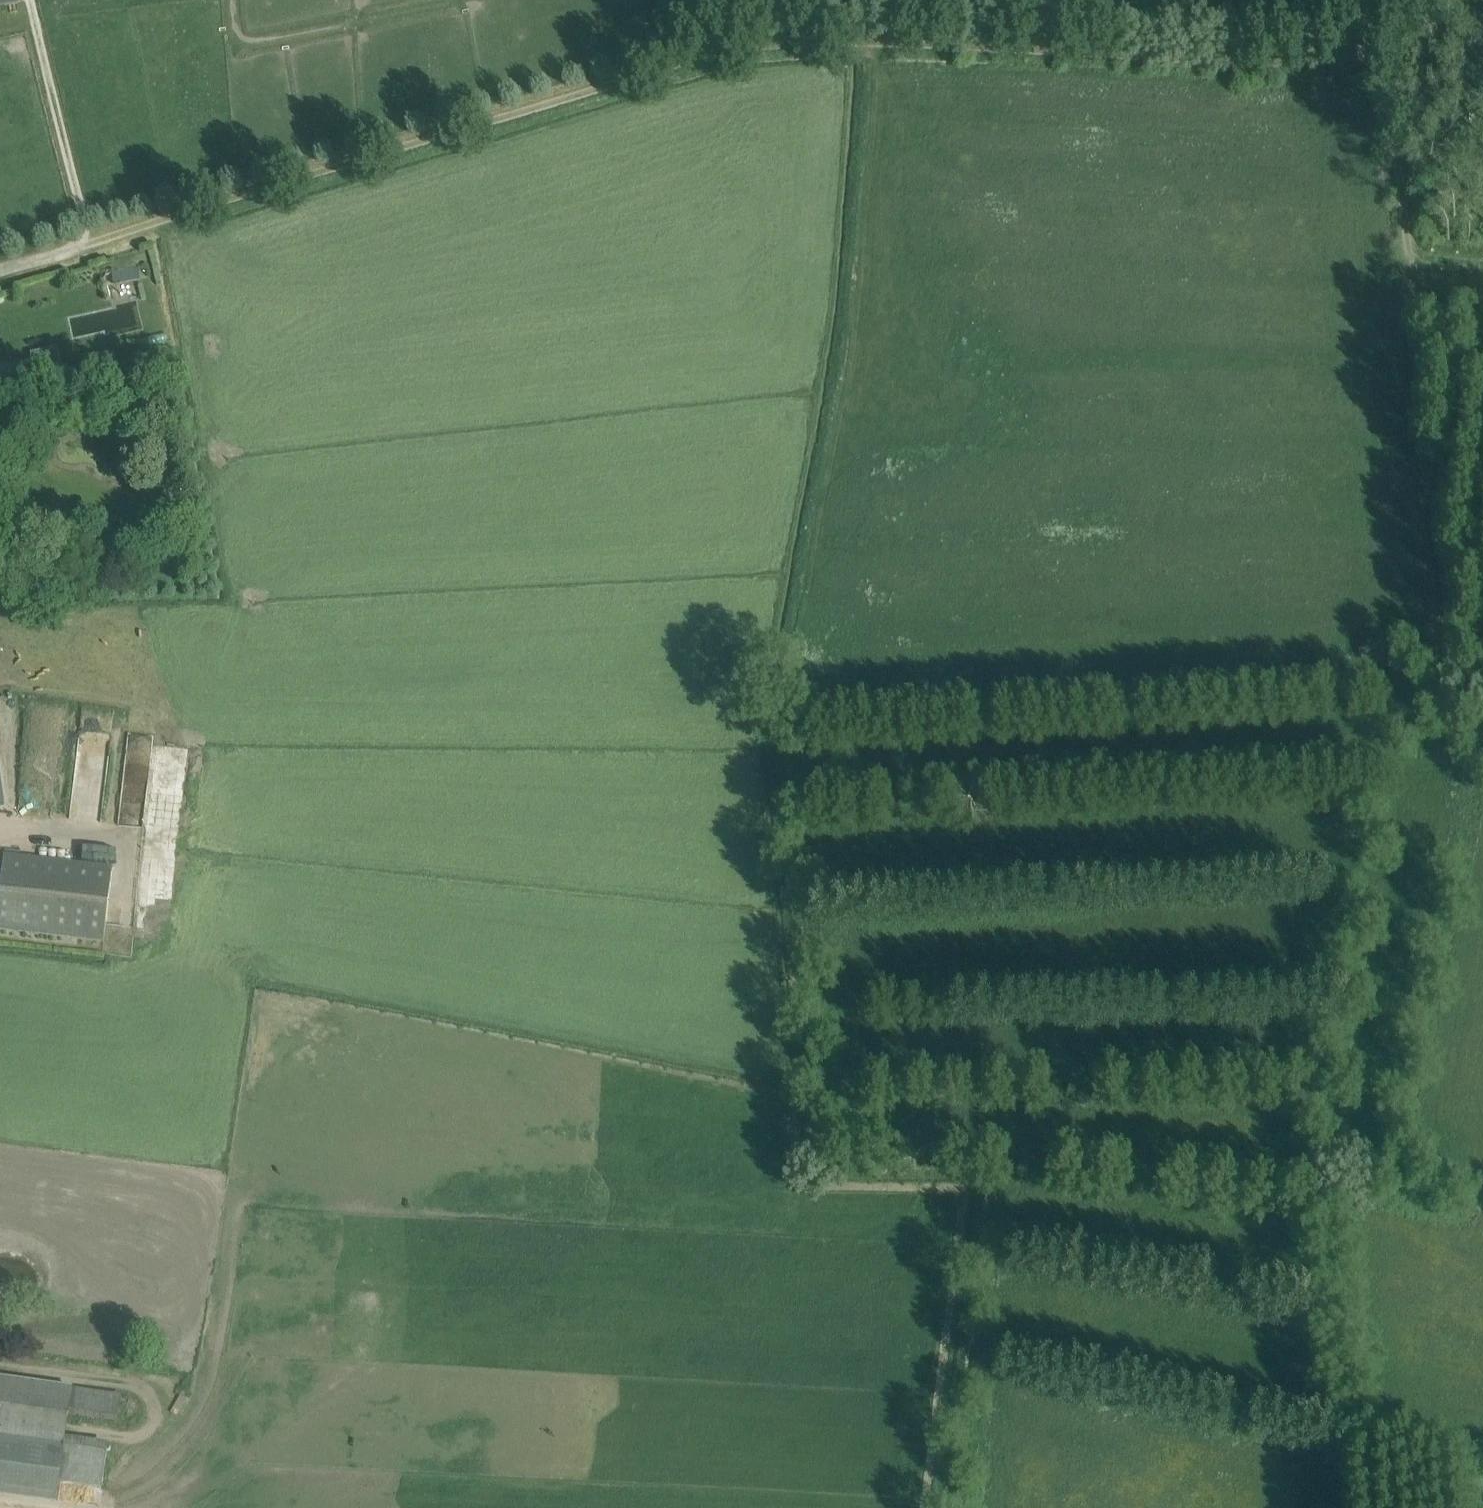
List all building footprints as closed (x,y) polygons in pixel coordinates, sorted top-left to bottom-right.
[(127,281),(125,270),(112,272),(114,283),(127,281)] [(103,939),(111,865),(3,852),(0,875),(0,928),(103,939)] [(55,1501),(58,1483),(64,1437),(67,1416),(71,1387),(0,1377),(0,1494),(55,1501)] [(122,1394),(71,1387),(67,1416),(118,1423),(122,1394)] [(64,1437),(58,1483),(102,1489),(108,1443),(64,1437)]
